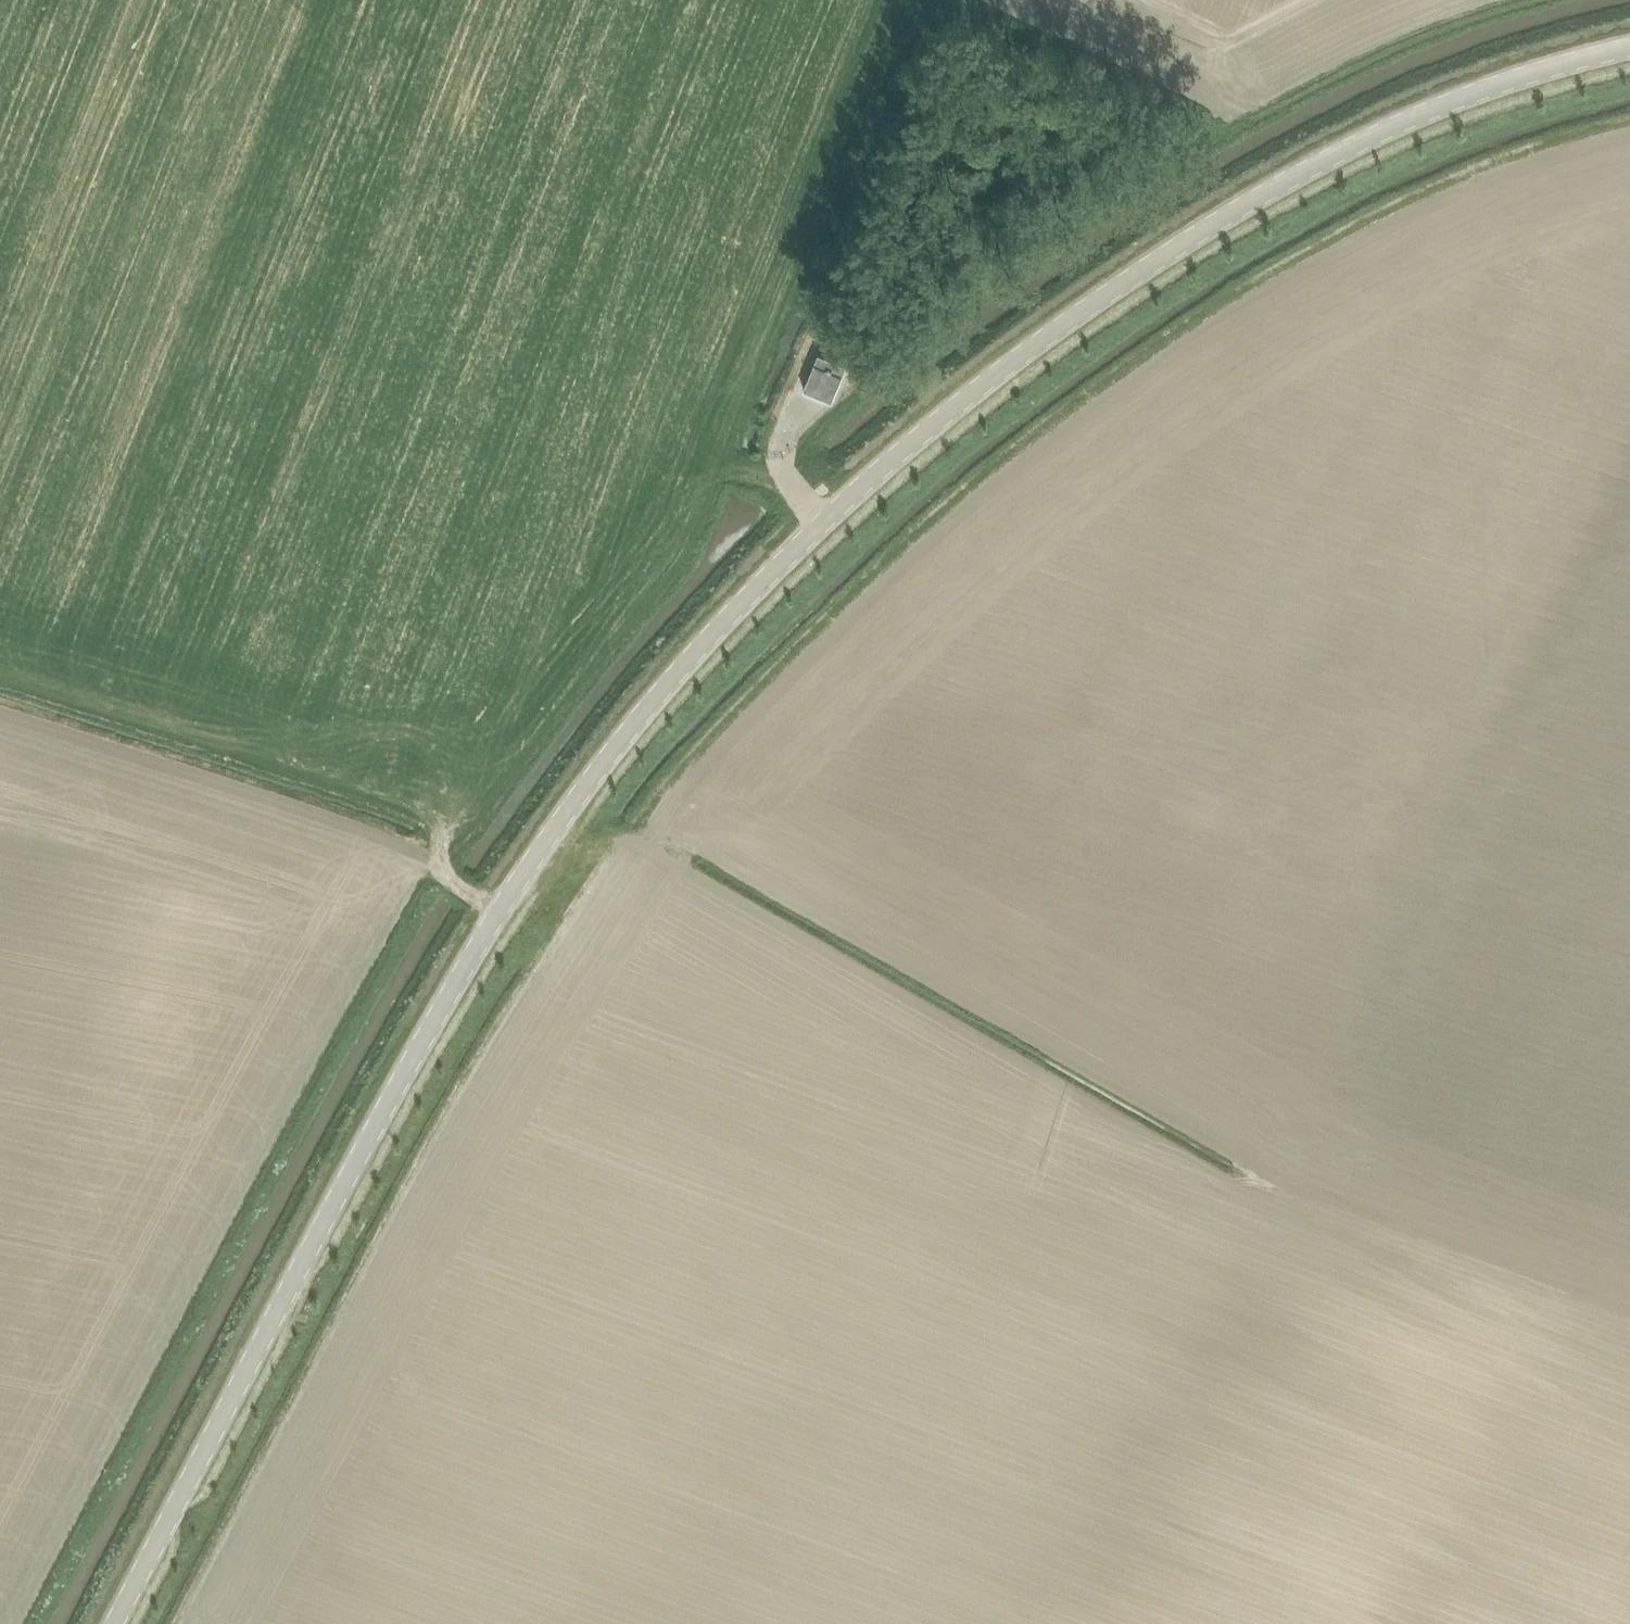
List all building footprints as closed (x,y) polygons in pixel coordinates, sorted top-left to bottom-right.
[(847,366),(819,355),(805,390),(832,401),(847,366)]
